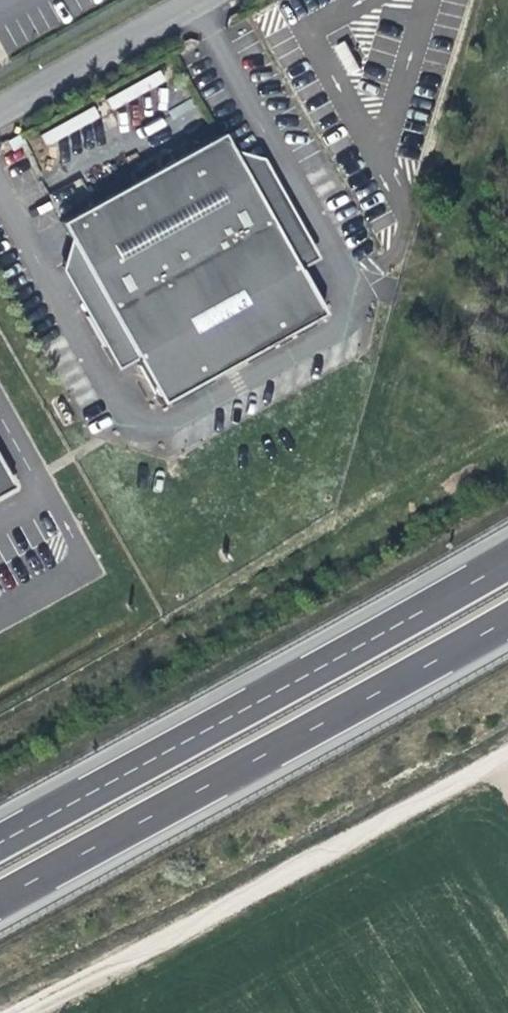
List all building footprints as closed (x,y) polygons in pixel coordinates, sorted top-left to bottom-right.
[(117,194),(67,223),(78,242),(156,374),(173,404),(327,314),(311,287),(232,150),(222,134),(117,194)] [(261,160),(232,150),(311,287),(321,253),(261,160)] [(156,374),(78,242),(67,270),(121,370),(156,374)] [(11,487),(0,468),(0,493),(11,487)]
